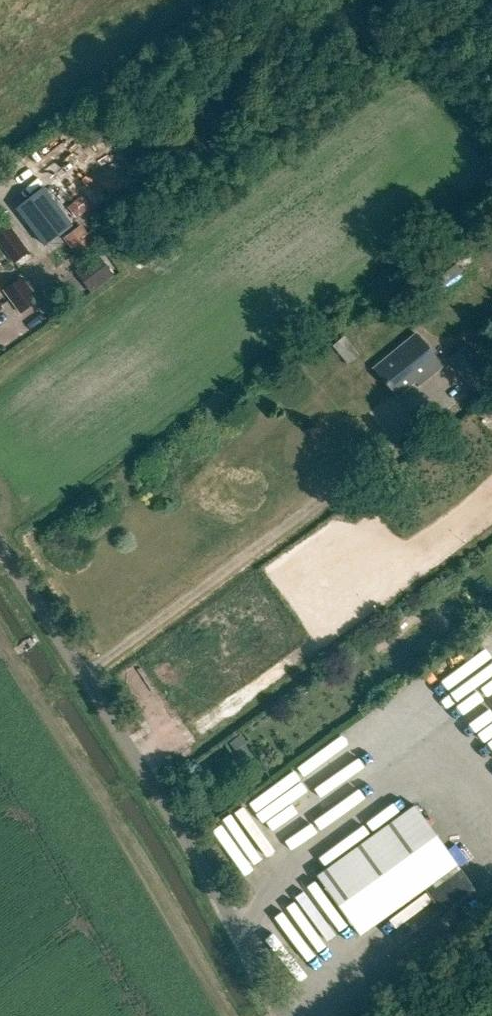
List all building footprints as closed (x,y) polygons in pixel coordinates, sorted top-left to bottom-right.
[(52,196),(65,210),(82,196),(70,181),(52,196)] [(15,208),(44,246),(73,224),(44,186),(15,208)] [(87,233),(81,226),(63,238),(77,257),(99,241),(92,230),(87,233)] [(115,277),(97,255),(75,273),(92,295),(115,277)] [(438,272),(446,267),(439,255),(431,260),(438,272)] [(438,291),(461,273),(456,265),(432,283),(438,291)] [(4,292),(22,316),(41,302),(23,278),(4,292)] [(419,386),(442,368),(416,336),(374,370),(397,398),(417,383),(419,386)] [(332,347),(349,368),(360,359),(343,338),(332,347)] [(450,360),(476,393),(491,381),(491,371),(470,344),(450,360)] [(491,725),(491,708),(465,728),(474,739),(491,725)] [(476,741),(491,766),(491,732),(476,741)] [(235,751),(246,744),(240,736),(229,743),(235,751)] [(267,767),(273,763),(270,758),(264,763),(267,767)] [(258,856),(270,848),(262,836),(307,805),(284,771),(226,811),(258,856)] [(476,892),(414,807),(317,878),(359,937),(424,890),(444,917),(460,905),(460,904),(476,892)] [(328,842),(304,858),(311,868),(335,852),(328,842)] [(263,938),(259,944),(297,968),(301,962),(263,938)]
